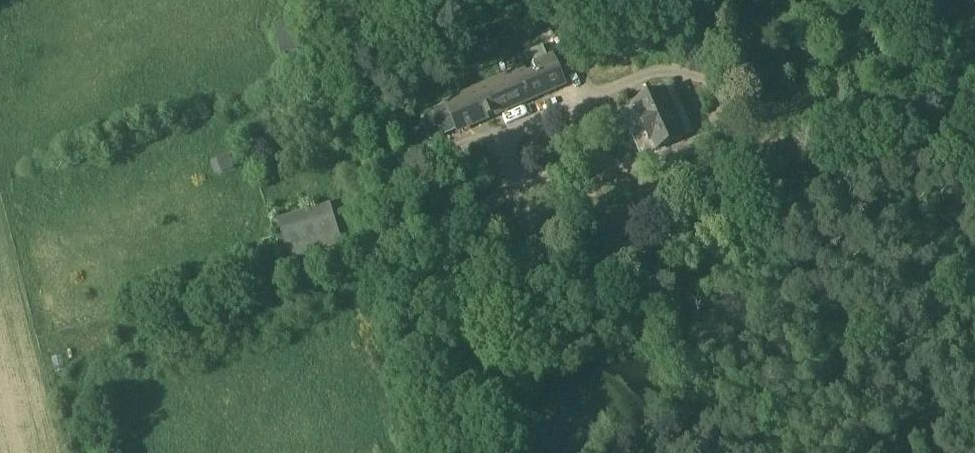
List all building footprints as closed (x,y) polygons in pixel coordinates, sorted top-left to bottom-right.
[(526,73),(490,88),(500,111),(563,83),(553,61),(532,70),(534,73),(528,75),(526,73)] [(490,88),(447,107),(457,130),(500,111),(490,88)] [(695,133),(675,88),(664,93),(684,138),(695,133)] [(664,93),(635,106),(621,113),(642,157),(655,151),(684,138),(664,93)] [(447,107),(422,118),(432,141),(457,130),(447,107)] [(474,169),(464,174),(469,184),(479,179),(474,169)] [(238,171),(222,175),(225,189),(241,185),(238,171)] [(329,207),(280,222),(284,233),(332,218),(329,207)] [(332,218),(284,233),(292,260),(340,245),(332,218)] [(685,304),(669,312),(672,319),(689,311),(685,304)]
